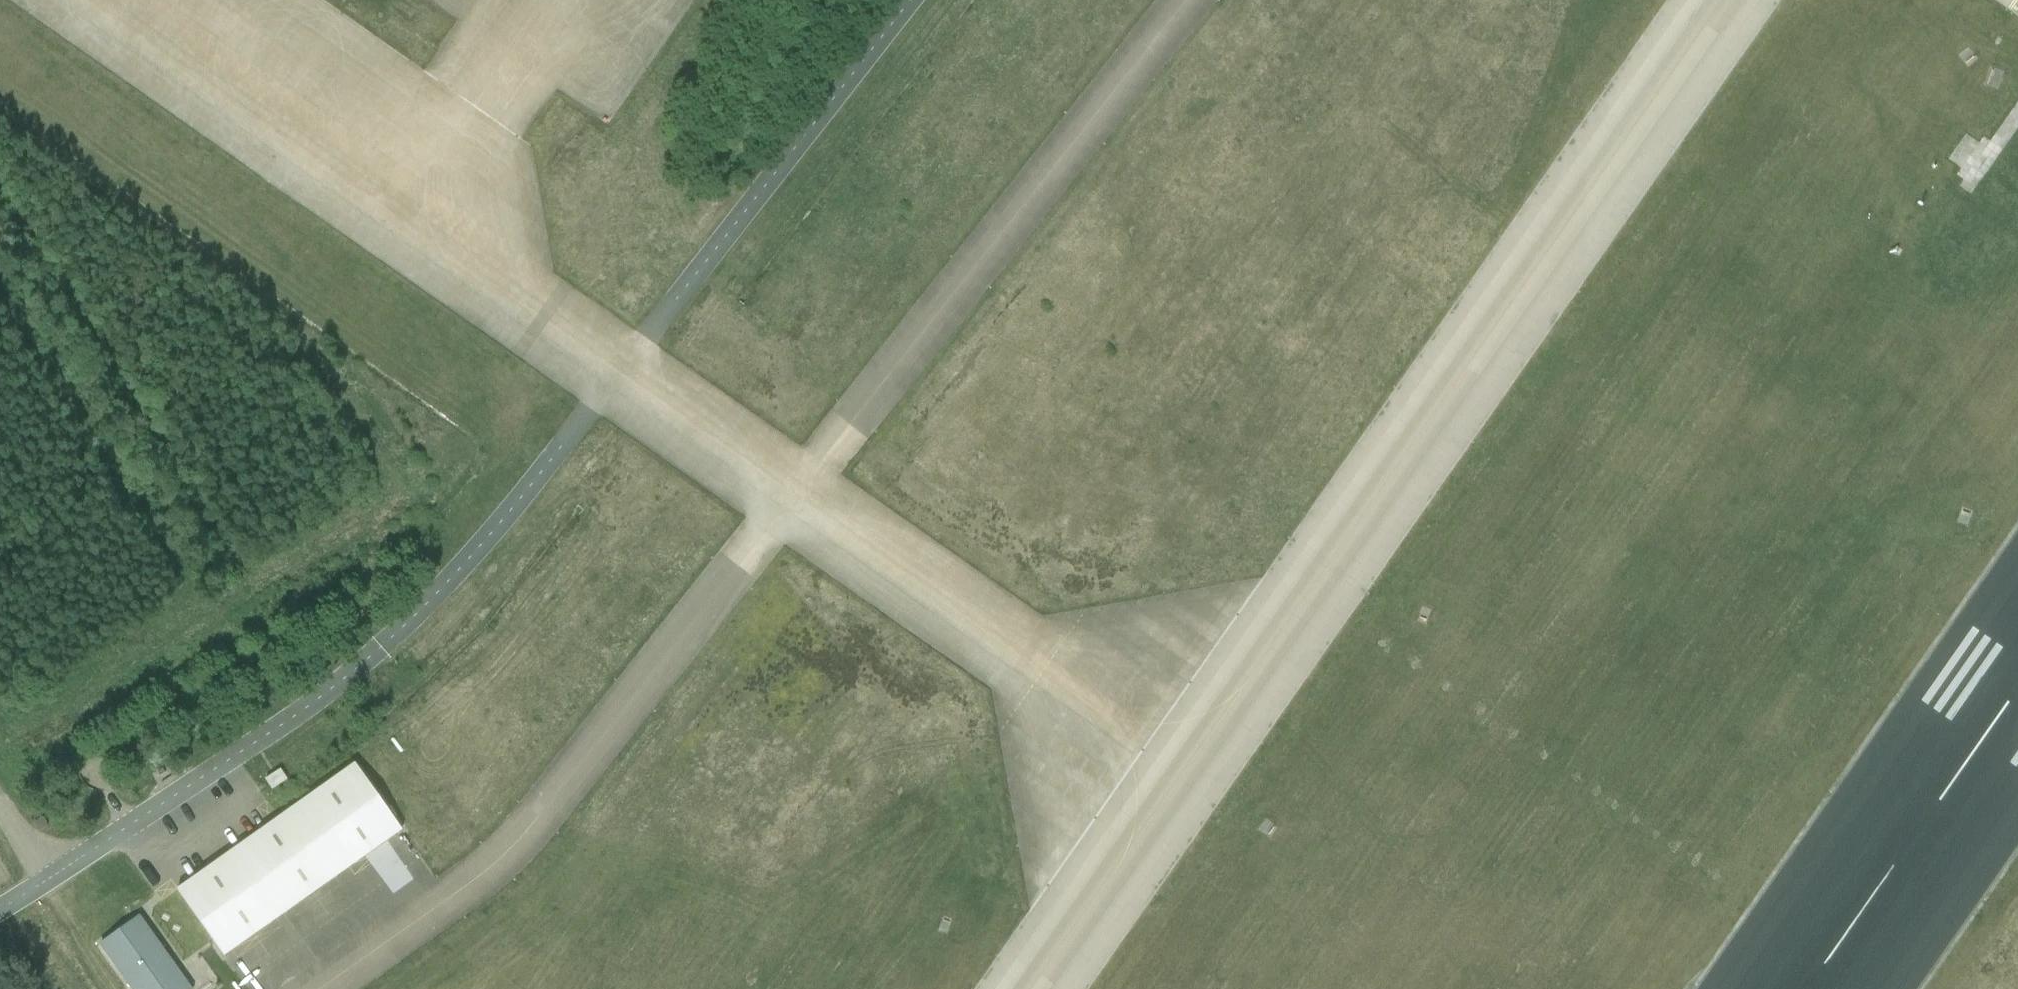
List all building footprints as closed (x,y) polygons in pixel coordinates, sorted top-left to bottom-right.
[(177,889),(178,890),(213,940),(224,956),(401,830),(354,764),(288,811),(177,889)] [(165,774),(162,769),(156,773),(160,777),(165,774)] [(280,770),(265,780),(271,790),(286,780),(280,770)] [(36,824),(42,831),(47,827),(41,819),(36,824)] [(101,944),(132,988),(190,988),(139,917),(101,944)]
